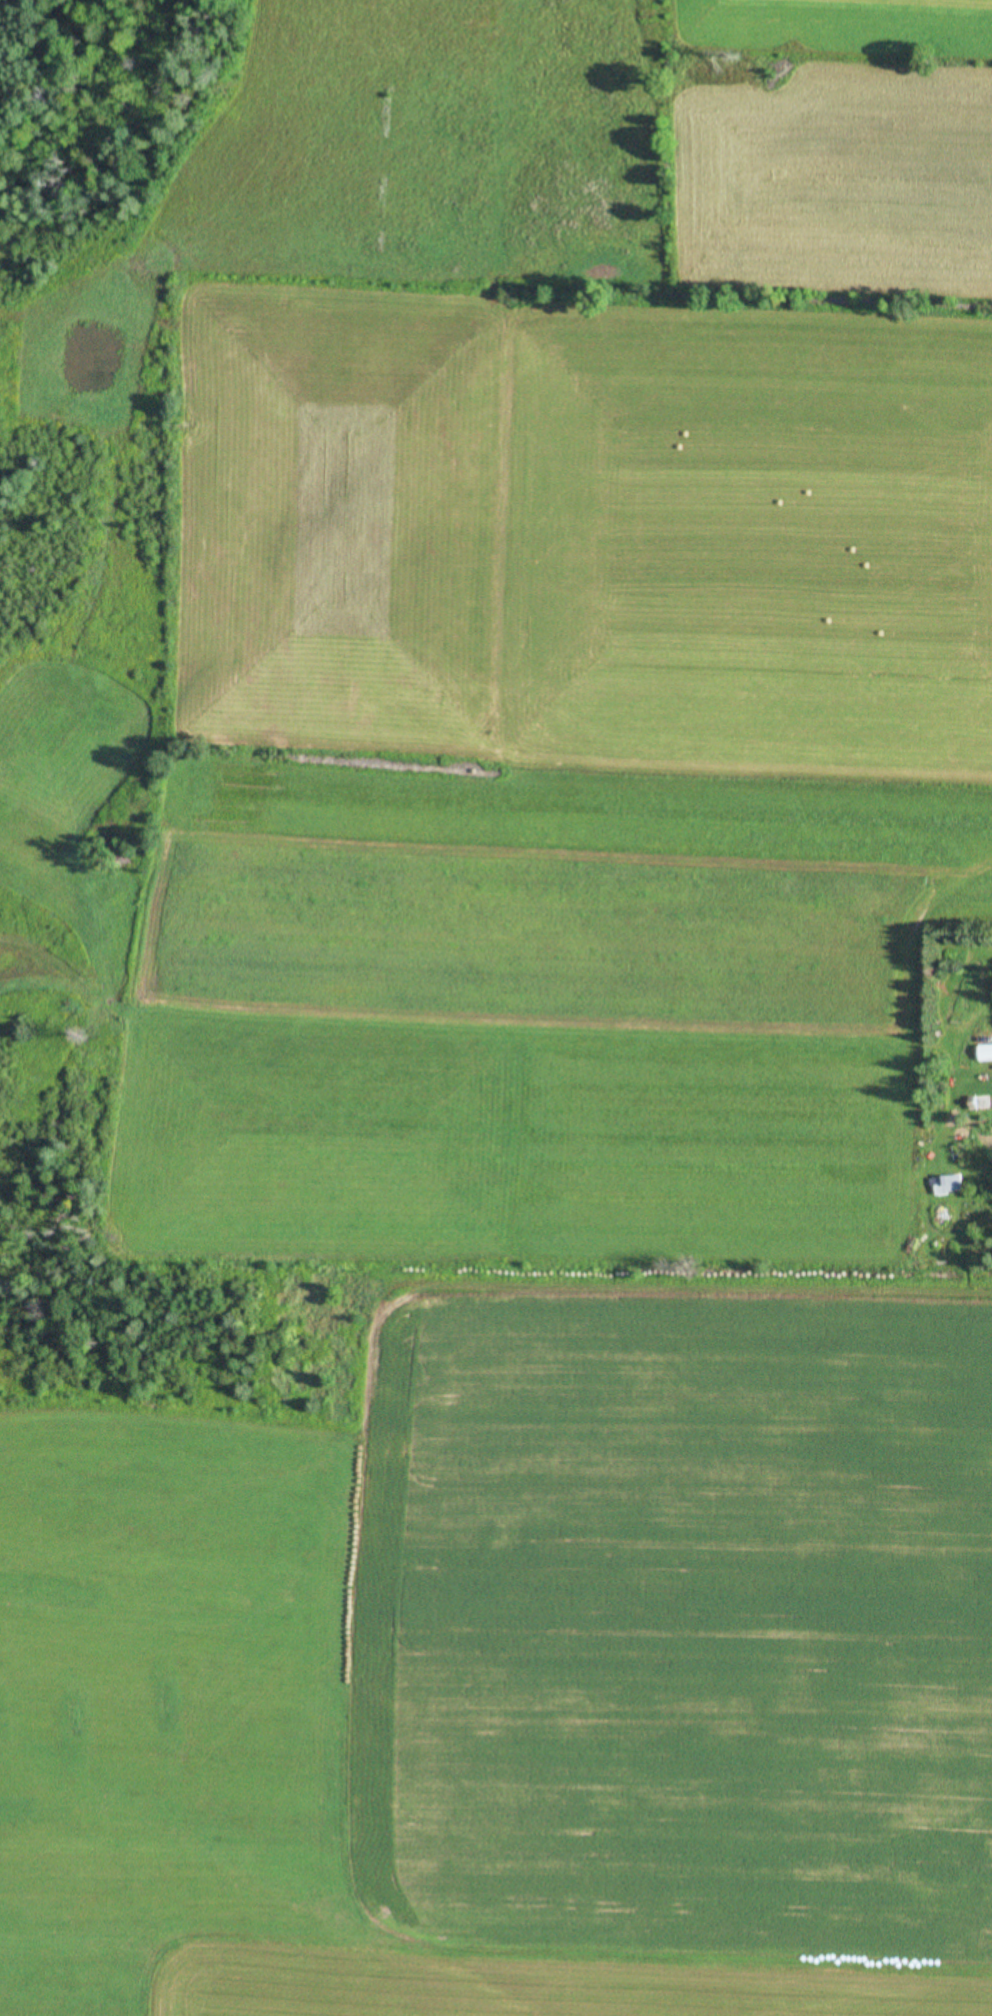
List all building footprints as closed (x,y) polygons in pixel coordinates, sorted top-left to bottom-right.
[(971,1095),(970,1109),(991,1111),(991,1097),(971,1095)]
